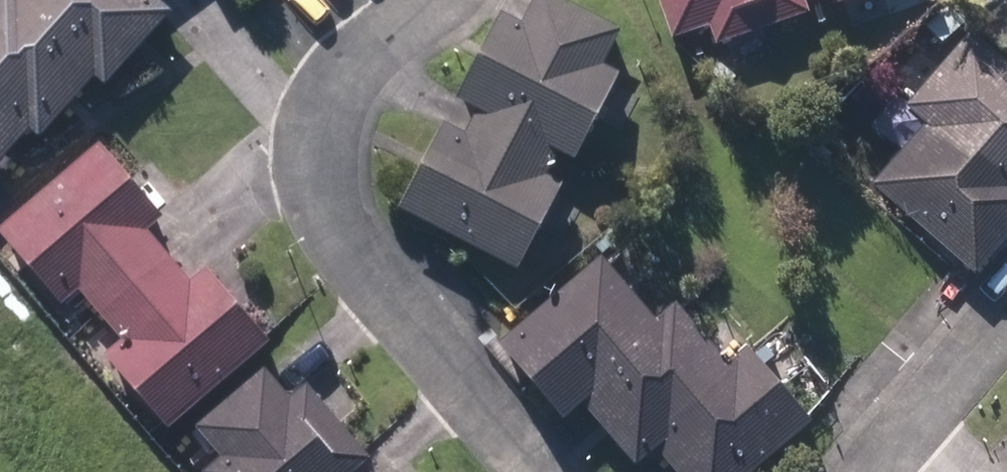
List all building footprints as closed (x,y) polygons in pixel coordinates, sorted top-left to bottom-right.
[(44,119),(30,133),(38,140),(95,79),(107,67),(36,0),(0,0),(0,79),(44,119)] [(107,67),(95,79),(105,88),(174,14),(159,0),(36,0),(107,67)] [(620,37),(544,0),(524,0),(514,19),(500,12),(455,102),(476,113),(471,123),(465,136),(438,123),(398,205),(527,268),(562,199),(537,187),(552,155),(577,167),(622,76),(604,68),(620,37)] [(706,28),(712,47),(810,17),(805,0),(657,0),(670,39),(706,28)] [(834,9),(863,0),(831,0),(834,9)] [(912,101),(902,111),(923,131),(874,181),(967,273),(1004,235),(1006,232),(1006,66),(997,56),(976,35),(938,74),(914,51),(888,77),(912,101)] [(44,119),(0,79),(0,166),(30,133),(44,119)] [(177,264),(149,232),(164,218),(99,143),(0,227),(0,237),(61,308),(80,292),(107,323),(177,264)] [(494,344),(560,423),(584,403),(636,466),(657,448),(676,471),(754,471),(813,423),(755,353),(733,371),(681,309),(662,324),(602,253),(494,344)] [(191,280),(177,264),(107,323),(122,340),(103,357),(167,431),(270,342),(206,267),(191,280)] [(305,383),(290,397),(279,385),(264,367),(194,425),(221,457),(202,471),(355,471),(356,471),(371,459),(305,383)]
